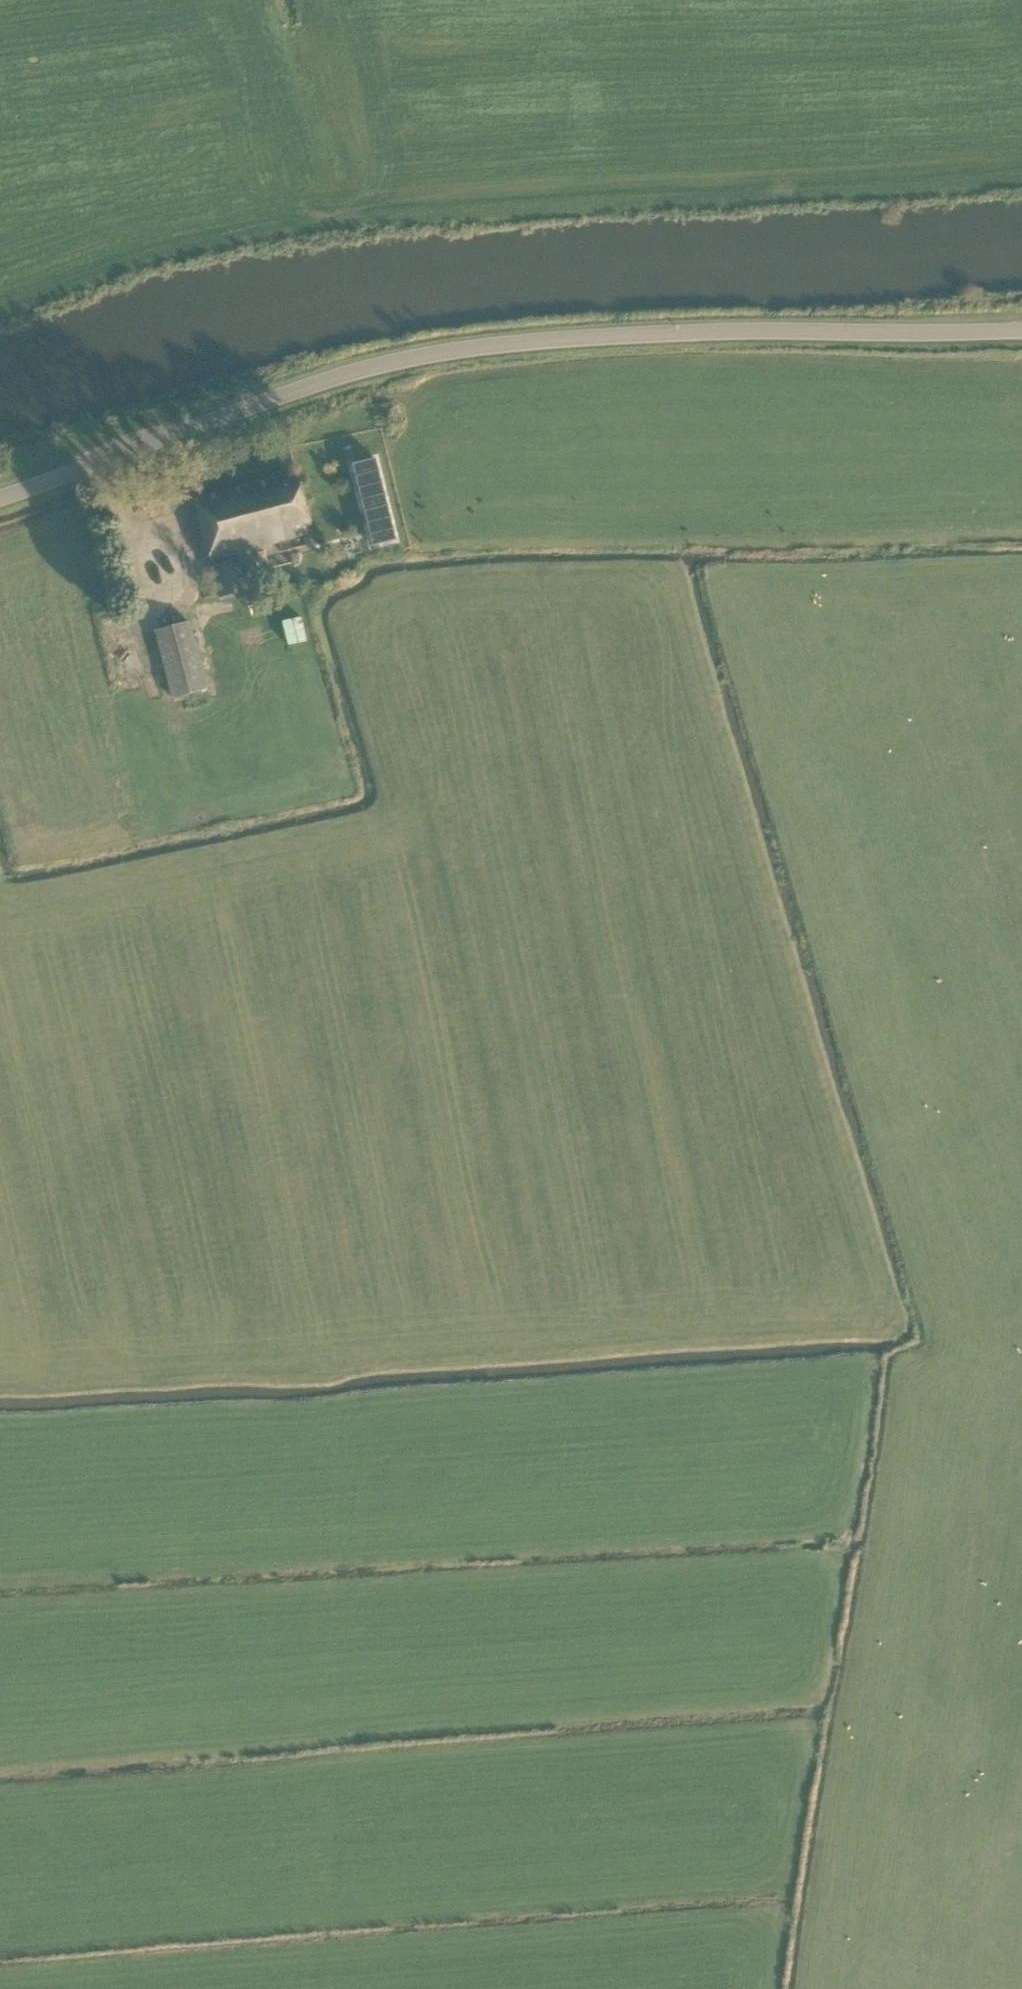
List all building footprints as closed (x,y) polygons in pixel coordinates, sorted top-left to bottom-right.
[(374,538),(353,457),(330,463),(351,544),(374,538)] [(277,485),(275,478),(193,500),(209,561),(278,543),(281,552),(304,546),(302,537),(306,535),(303,526),(310,525),(298,480),(277,485)] [(212,563),(220,596),(241,590),(233,558),(212,563)] [(215,615),(146,633),(156,667),(179,661),(182,674),(204,668),(201,656),(225,649),(215,615)]
